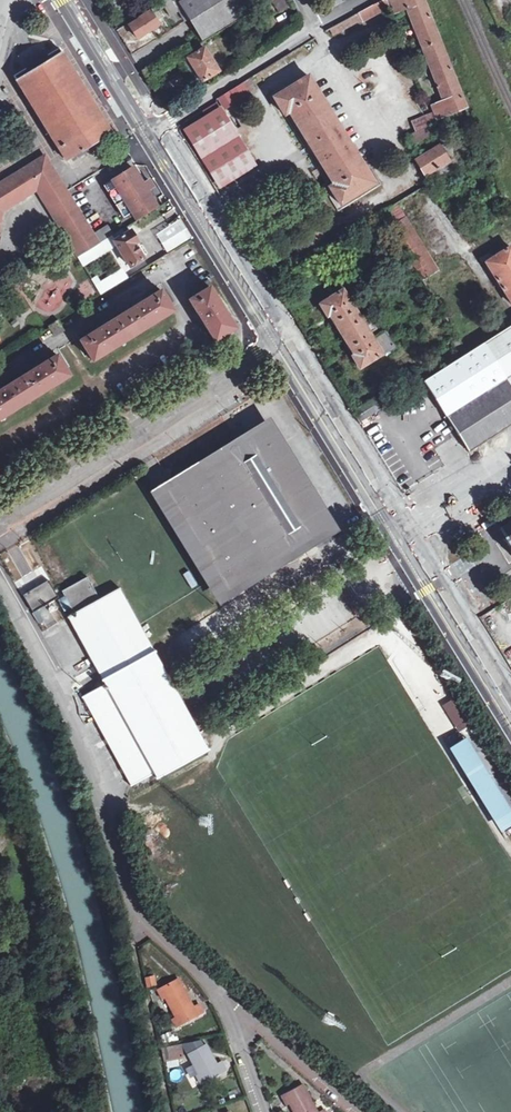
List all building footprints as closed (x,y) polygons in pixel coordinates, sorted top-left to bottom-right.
[(185,20),(190,17),(197,29),(203,40),(206,38),(214,34),(271,0),(174,0),(185,20)] [(330,28),(334,34),(362,18),(364,21),(393,5),(396,12),(409,7),(445,100),(433,106),(436,112),(428,116),(413,121),(417,130),(431,123),(449,115),(467,107),(425,0),(381,0),(330,28)] [(149,8),(138,15),(139,17),(129,23),(133,30),(138,36),(158,24),(149,8)] [(214,34),(206,38),(210,45),(217,41),(214,34)] [(218,70),(205,47),(188,57),(195,68),(203,80),(218,70)] [(111,132),(60,48),(57,50),(47,56),(43,49),(32,56),(23,62),(27,69),(15,76),(66,160),(70,158),(73,162),(108,140),(106,135),(111,132)] [(375,183),(309,75),(274,96),(285,114),(290,111),(312,147),(334,183),(329,186),(340,203),(375,183)] [(243,82),(219,97),(226,108),(249,93),(243,82)] [(199,112),(203,118),(182,129),(216,191),(256,169),(220,101),(199,112)] [(475,128),(472,120),(462,124),(465,132),(475,128)] [(431,184),(464,163),(450,140),(417,161),(431,184)] [(0,184),(0,228),(4,211),(37,191),(78,258),(99,244),(92,232),(44,157),(0,184)] [(139,217),(159,204),(150,189),(156,185),(153,181),(151,177),(145,181),(135,164),(106,182),(124,212),(133,207),(139,217)] [(391,227),(423,280),(438,271),(406,218),(391,227)] [(99,228),(92,232),(99,244),(101,243),(106,239),(99,228)] [(129,235),(125,228),(106,239),(101,243),(106,251),(117,246),(130,267),(144,259),(140,252),(136,245),(138,244),(132,233),(129,235)] [(184,229),(161,243),(167,253),(191,239),(184,229)] [(510,247),(486,263),(510,304),(510,248),(510,247)] [(121,267),(94,286),(101,296),(128,278),(121,267)] [(202,293),(190,300),(215,341),(235,328),(211,287),(202,293)] [(358,368),(393,347),(383,332),(372,340),(368,333),(374,329),(365,314),(359,318),(341,290),(319,303),(323,309),(327,315),(329,313),(354,355),(351,356),(355,362),(358,368)] [(162,291),(83,340),(95,360),(173,311),(162,291)] [(424,379),(446,416),(468,451),(510,424),(510,324),(424,379)] [(63,332),(59,325),(53,329),(57,336),(63,332)] [(0,390),(0,420),(71,376),(58,355),(0,390)] [(267,432),(160,497),(222,596),(303,547),(301,544),(308,540),(308,542),(323,532),(305,502),(308,500),(267,432)] [(502,526),(508,536),(506,537),(510,544),(510,521),(502,526)] [(56,587),(60,585),(46,560),(10,579),(23,603),(33,598),(46,591),(56,587)] [(99,601),(86,579),(61,594),(64,600),(62,608),(70,609),(73,615),(67,619),(105,686),(83,699),(129,783),(132,789),(155,775),(158,781),(209,752),(190,718),(201,712),(198,705),(197,704),(192,704),(185,690),(187,686),(182,678),(171,685),(118,590),(99,601)] [(422,630),(414,616),(407,620),(416,635),(422,630)] [(198,705),(203,702),(191,682),(187,686),(185,690),(192,704),(197,704),(198,705)] [(484,733),(465,700),(455,706),(475,738),(484,733)] [(465,738),(448,749),(500,833),(510,826),(510,812),(465,738)] [(144,978),(146,986),(155,984),(153,976),(144,978)] [(187,996),(179,979),(157,990),(161,998),(165,996),(179,1025),(203,1014),(199,1005),(191,1008),(185,997),(187,996)] [(460,1035),(459,1036),(464,1045),(467,1044),(468,1045),(473,1044),(478,1038),(476,1030),(469,1027),(463,1030),(461,1033),(460,1035)] [(209,1054),(205,1047),(187,1056),(203,1084),(225,1071),(221,1063),(213,1067),(207,1055),(209,1054)] [(182,1059),(180,1049),(162,1052),(164,1062),(182,1059)] [(167,1072),(171,1084),(180,1080),(176,1068),(167,1072)] [(304,1087),(283,1097),(288,1107),(291,1105),(295,1111),(315,1111),(311,1103),(312,1103),(304,1087)]
